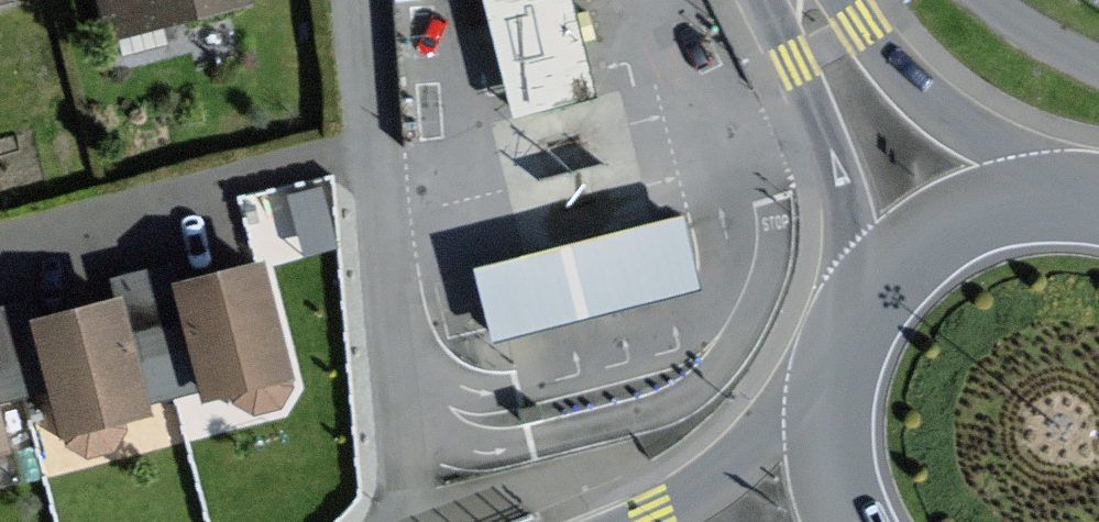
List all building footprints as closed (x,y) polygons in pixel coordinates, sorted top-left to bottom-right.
[(112,32),(241,0),(104,0),(112,32)] [(518,117),(599,100),(575,0),(488,0),(518,117)] [(690,215),(476,266),(494,344),(709,292),(690,215)] [(294,388),(294,383),(266,264),(181,284),(208,397),(236,391),(238,401),(255,412),(280,405),(294,388)] [(125,429),(123,419),(152,411),(122,301),(39,323),(70,441),(88,454),(111,448),(125,429)] [(9,445),(0,413),(0,448),(9,445)]
